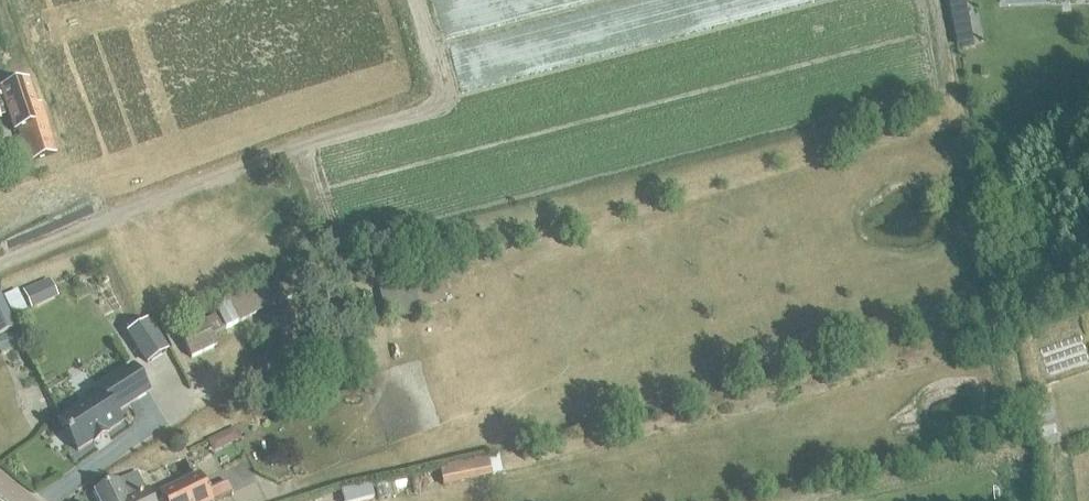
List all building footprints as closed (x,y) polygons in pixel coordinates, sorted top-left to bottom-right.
[(951,10),(966,7),(965,0),(949,0),(951,10)] [(7,109),(14,132),(25,128),(34,159),(54,153),(39,106),(32,108),(25,83),(1,90),(2,93),(0,93),(0,112),(7,109)] [(41,276),(20,284),(26,298),(47,289),(41,276)] [(411,280),(379,288),(388,319),(419,310),(411,280)] [(210,303),(215,314),(178,333),(191,359),(216,347),(211,337),(238,324),(237,323),(257,314),(252,303),(264,297),(256,281),(210,303)] [(17,291),(4,296),(13,316),(26,311),(18,293),(17,291)] [(15,330),(0,297),(0,337),(15,330)] [(147,322),(126,335),(145,365),(166,352),(147,322)] [(1,339),(7,353),(21,347),(16,333),(1,339)] [(100,394),(57,421),(77,452),(92,442),(93,443),(106,434),(106,433),(121,424),(114,414),(148,393),(132,367),(97,390),(100,394)] [(332,386),(335,394),(356,386),(353,378),(332,386)] [(1050,409),(1039,412),(1034,414),(1038,429),(1043,449),(1060,445),(1051,409),(1050,409)] [(233,428),(224,433),(224,434),(226,439),(234,442),(239,440),(234,428),(233,428)] [(438,467),(443,487),(491,476),(487,456),(438,467)] [(198,473),(149,497),(146,490),(145,490),(137,472),(116,482),(116,481),(94,492),(98,500),(163,500),(212,500),(198,473)] [(342,500),(368,500),(373,500),(369,485),(340,492),(342,500)]
